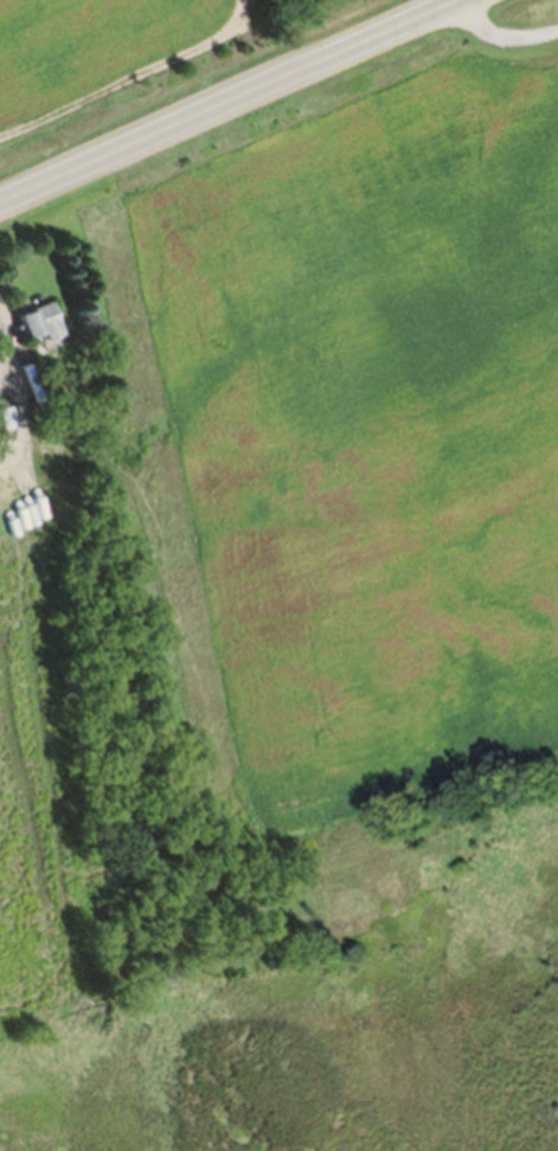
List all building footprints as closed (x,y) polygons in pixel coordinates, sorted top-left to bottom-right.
[(30,356),(62,341),(48,309),(15,324),(30,356)] [(2,437),(13,435),(10,420),(0,421),(0,426),(2,437)]
